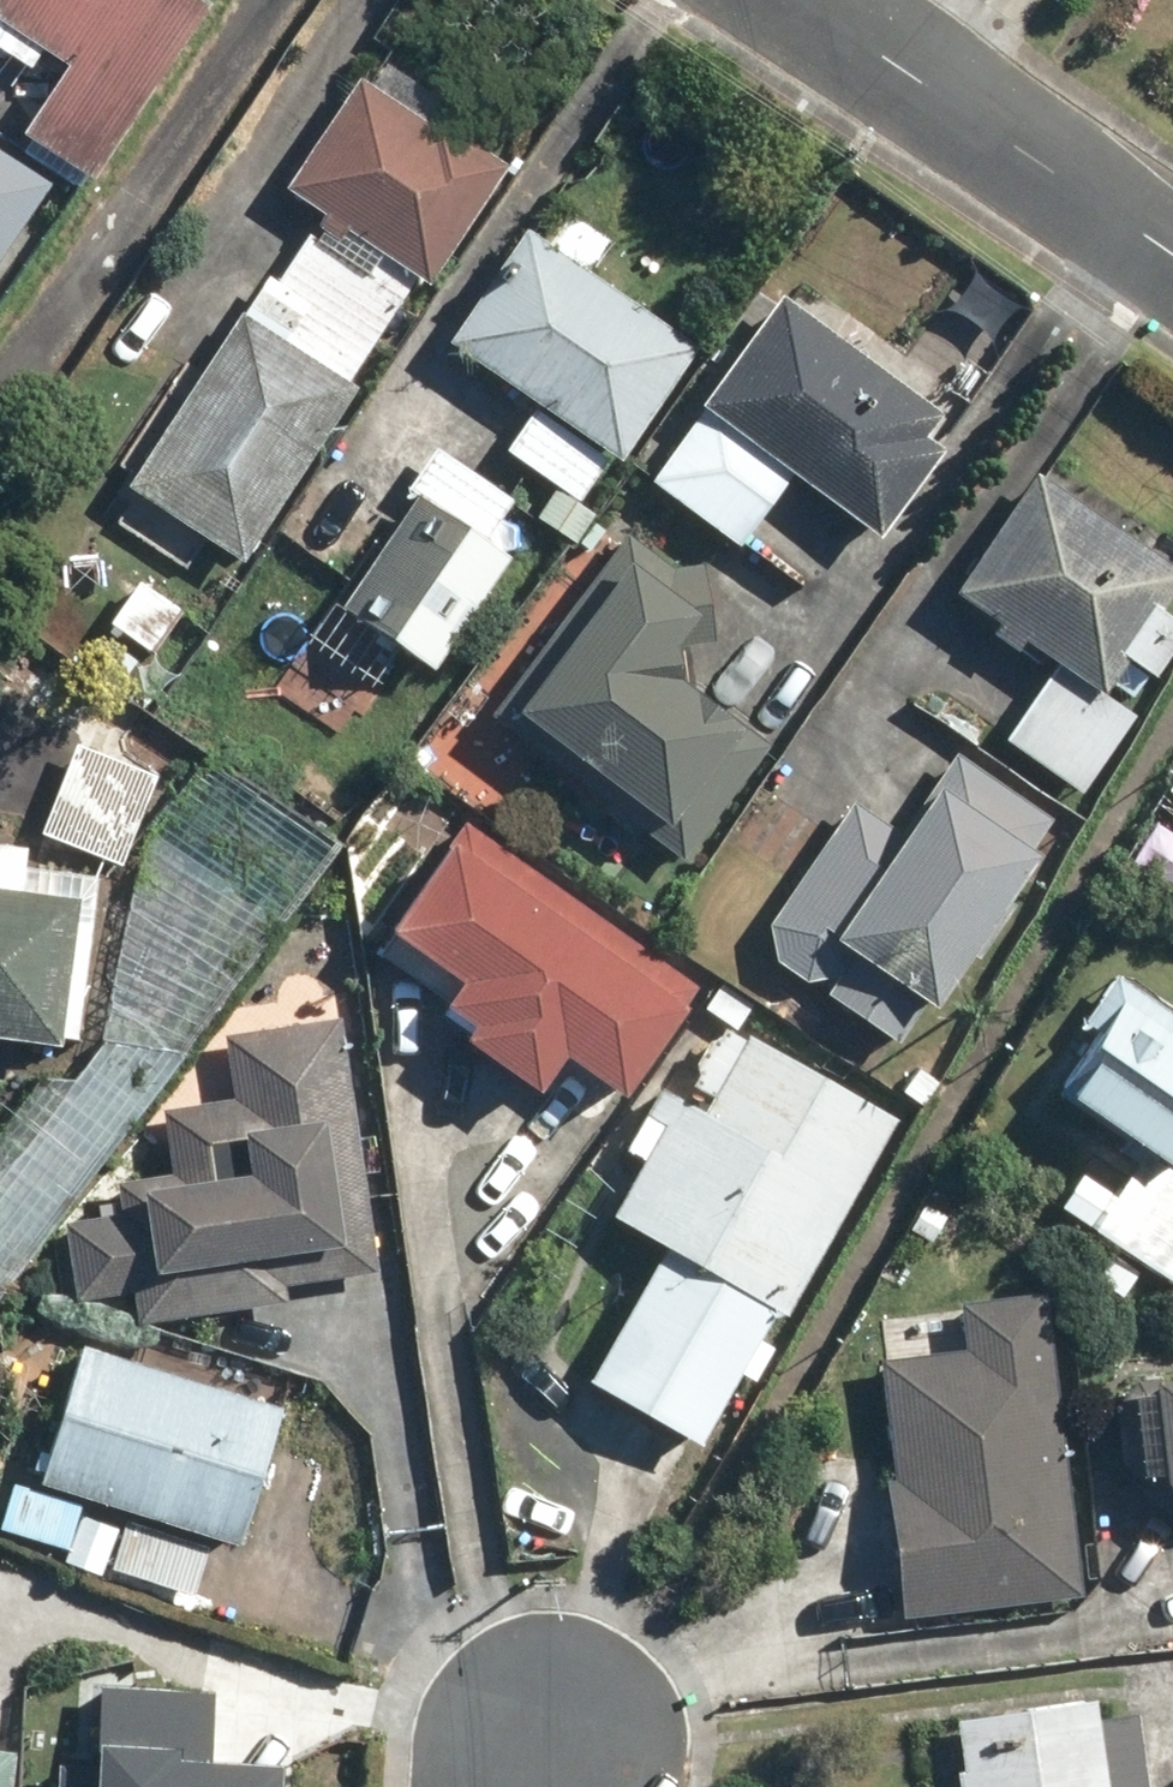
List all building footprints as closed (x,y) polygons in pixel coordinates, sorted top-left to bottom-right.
[(67,68),(25,133),(98,180),(214,4),(209,0),(0,0),(0,24),(67,68)] [(438,131),(366,83),(293,189),(329,213),(425,278),(433,283),(513,165),(446,120),(438,131)] [(60,183),(0,143),(0,272),(60,183)] [(272,278),(249,312),(354,383),(425,278),(329,213),(281,284),(272,278)] [(705,347),(532,229),(452,344),(625,462),(705,347)] [(705,405),(709,409),(655,481),(739,545),(795,471),(885,539),(950,454),(928,438),(946,415),(788,296),(705,405)] [(354,383),(249,312),(130,487),(242,562),(361,388),(354,383)] [(613,459),(539,410),(511,451),(584,500),(613,459)] [(410,492),(418,497),(344,607),(437,670),(513,557),(491,543),(520,499),(441,446),(410,492)] [(1047,474),(962,593),(1063,664),(1010,738),(1084,790),(1138,716),(1106,694),(1130,661),(1154,678),(1172,651),(1172,616),(1166,610),(1172,600),(1172,564),(1047,474)] [(583,506),(545,480),(526,508),(564,534),(583,506)] [(679,568),(633,533),(496,712),(690,858),(775,746),(693,684),(711,662),(689,645),(717,643),(710,565),(679,568)] [(181,611),(143,583),(118,618),(157,646),(181,611)] [(857,801),(773,921),(778,962),(806,982),(838,979),(828,994),(901,1045),(1059,822),(960,753),(903,833),(857,801)] [(155,791),(70,760),(43,832),(129,863),(155,791)] [(350,846),(164,781),(111,1025),(0,1159),(0,1301),(350,846)] [(466,818),(387,929),(459,981),(443,1003),(470,1023),(461,1035),(537,1089),(562,1054),(621,1096),(701,985),(466,818)] [(0,842),(0,1037),(58,1044),(59,1036),(77,1038),(98,872),(26,863),(28,846),(0,842)] [(1066,1097),(1156,1156),(1123,1206),(1172,1239),(1172,1009),(1115,971),(1082,1021),(1106,1037),(1066,1097)] [(134,1290),(138,1321),(284,1300),(281,1284),(380,1270),(343,1017),(226,1034),(235,1096),(165,1107),(174,1171),(125,1178),(130,1211),(65,1221),(76,1299),(134,1290)] [(667,1248),(590,1380),(701,1444),(779,1310),(787,1315),(901,1119),(752,1032),(706,1110),(665,1087),(628,1150),(643,1158),(610,1215),(667,1248)] [(888,1478),(904,1613),(1082,1593),(1048,1292),(963,1302),(968,1346),(882,1355),(896,1477),(888,1478)] [(81,1342),(39,1482),(240,1541),(281,1401),(81,1342)] [(1150,1378),(1159,1478),(1172,1491),(1172,1376),(1150,1378)] [(87,1503),(68,1560),(101,1571),(120,1515),(87,1503)] [(128,1514),(112,1568),(199,1594),(215,1540),(128,1514)] [(107,1687),(102,1771),(68,1770),(67,1786),(279,1786),(280,1770),(211,1766),(214,1693),(107,1687)] [(964,1786),(1147,1786),(1136,1707),(1097,1713),(1094,1697),(954,1717),(964,1786)] [(14,1750),(0,1748),(0,1786),(10,1786),(14,1750)]
